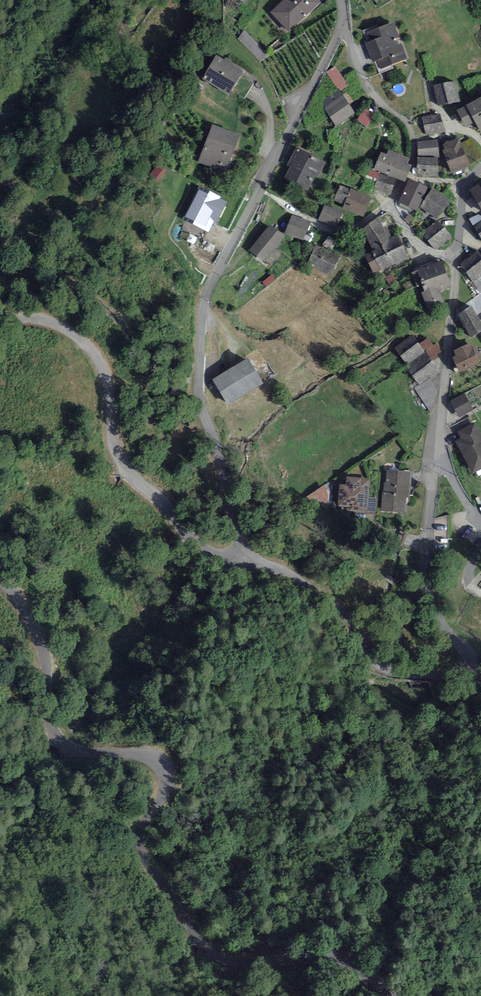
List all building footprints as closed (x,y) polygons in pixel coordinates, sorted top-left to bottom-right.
[(273,12),(289,30),(318,4),(314,0),(287,0),(273,12)] [(404,60),(391,25),(370,33),(375,44),(371,45),(377,60),(380,58),(383,68),(404,60)] [(263,62),(270,54),(248,31),(240,38),(263,62)] [(240,72),(216,59),(206,77),(229,91),(240,72)] [(338,66),(330,71),(343,92),(351,86),(338,66)] [(454,83),(436,87),(439,105),(457,102),(454,83)] [(323,102),(336,125),(353,115),(340,92),(323,102)] [(459,112),(466,125),(475,120),(480,130),(480,100),(459,112)] [(359,122),(369,127),(377,114),(367,108),(359,122)] [(438,115),(423,118),(426,134),(441,131),(438,115)] [(237,138),(213,128),(200,160),(225,170),(237,138)] [(452,172),(467,166),(458,141),(444,146),(446,151),(445,152),(452,172)] [(419,143),(419,159),(436,159),(438,159),(438,143),(419,143)] [(324,163),(297,150),(289,165),(292,167),(286,179),(308,190),(315,175),(317,176),(324,163)] [(380,155),(374,169),(403,180),(409,167),(405,165),(407,160),(388,153),(386,158),(380,155)] [(436,159),(419,159),(419,176),(436,177),(436,159)] [(160,180),(168,170),(161,164),(153,174),(160,180)] [(411,182),(401,203),(416,210),(426,189),(411,182)] [(370,198),(342,187),(338,197),(347,201),(344,209),(363,216),(370,198)] [(480,190),(478,187),(471,192),(480,208),(480,190)] [(225,203),(198,191),(183,224),(208,240),(225,203)] [(449,202),(433,191),(421,207),(437,218),(449,202)] [(325,209),(321,219),(337,227),(341,216),(325,209)] [(308,225),(292,218),(287,231),(302,238),(308,225)] [(375,274),(407,258),(396,237),(392,240),(381,219),(365,231),(376,252),(367,257),(375,274)] [(437,223),(424,234),(436,248),(449,237),(437,223)] [(271,229),(254,250),(266,260),(283,239),(271,229)] [(337,257),(319,249),(312,264),(330,272),(337,257)] [(480,289),(480,256),(479,253),(461,266),(479,291),(480,289)] [(428,308),(443,303),(438,291),(448,287),(440,263),(419,271),(427,293),(423,294),(428,308)] [(471,337),(480,332),(480,326),(472,309),(460,315),(471,337)] [(396,349),(407,364),(424,353),(413,337),(396,349)] [(459,371),(479,363),(472,346),(456,353),(458,357),(454,359),(459,371)] [(424,353),(407,364),(420,384),(439,371),(425,352),(424,353)] [(247,361),(215,380),(228,403),(261,383),(247,361)] [(463,396),(452,402),(460,418),(472,412),(463,396)] [(472,473),(480,469),(480,437),(475,425),(459,432),(462,440),(458,442),(472,473)] [(384,512),(405,512),(405,496),(408,496),(409,473),(387,472),(387,484),(385,484),(384,512)] [(369,481),(348,479),(347,487),(343,487),(341,508),(367,509),(369,481)] [(308,496),(314,511),(334,503),(327,487),(308,496)]
